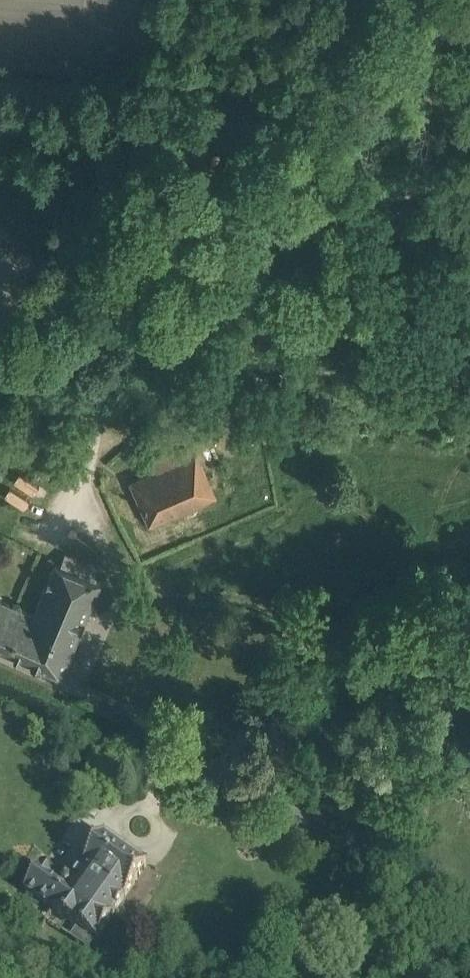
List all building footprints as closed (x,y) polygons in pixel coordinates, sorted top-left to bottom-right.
[(20,274),(0,264),(0,314),(20,274)] [(131,481),(151,526),(216,497),(196,453),(131,481)] [(62,674),(63,673),(90,608),(101,581),(96,579),(100,568),(65,554),(61,565),(55,563),(44,588),(33,614),(0,599),(0,647),(62,674)] [(24,890),(52,910),(77,927),(70,937),(88,949),(94,939),(95,940),(147,864),(104,834),(71,883),(66,879),(62,881),(61,882),(54,877),(55,875),(41,865),(24,890)]
